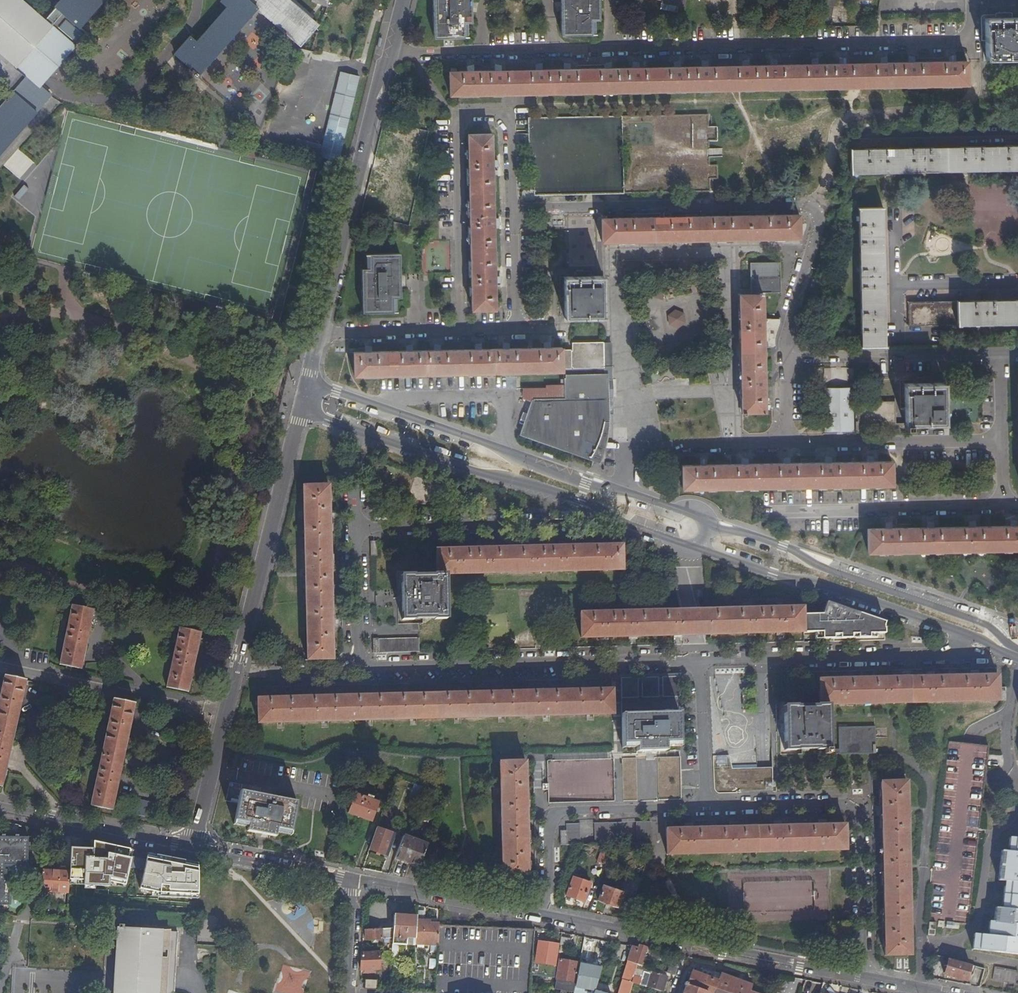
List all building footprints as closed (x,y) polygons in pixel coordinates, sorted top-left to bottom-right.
[(44,16),(26,0),(0,0),(0,51),(26,75),(0,105),(0,152),(52,93),(41,83),(87,31),(80,25),(102,0),(58,0),(44,16)] [(193,67),(190,71),(196,76),(239,26),(240,24),(256,5),(300,43),(320,22),(295,0),(223,0),(227,3),(197,38),(191,33),(175,52),(193,67)] [(468,35),(468,34),(467,23),(472,23),(471,0),(433,0),(434,37),(468,35)] [(600,19),(599,0),(560,0),(561,34),(595,33),(595,19),(600,19)] [(834,0),(820,0),(819,6),(815,26),(829,25),(834,0)] [(1013,18),(996,19),(984,19),(986,59),(1017,58),(1017,18),(1013,18)] [(966,61),(456,73),(451,73),(449,73),(450,94),(967,83),(966,61)] [(324,143),(321,154),(321,157),(338,161),(359,75),(342,71),(324,143)] [(708,140),(716,139),(716,127),(708,127),(708,113),(529,117),(530,193),(709,189),(709,179),(717,179),(717,165),(709,165),(708,140)] [(393,123),(392,130),(410,134),(411,127),(393,123)] [(491,134),(468,135),(472,310),(495,309),(491,134)] [(296,148),(321,154),(324,143),(299,136),(296,148)] [(850,147),(851,173),(852,173),(852,172),(1017,169),(1017,145),(851,148),(851,147),(850,147)] [(998,199),(1000,188),(966,183),(964,198),(976,200),(977,197),(992,199),(992,198),(998,199)] [(21,184),(13,196),(20,200),(27,188),(21,184)] [(858,208),(859,242),(883,241),(882,208),(883,208),(883,207),(858,207),(858,208)] [(1002,227),(983,227),(983,237),(1017,236),(1017,207),(1004,208),(1004,216),(996,216),(996,219),(1002,219),(1002,227)] [(602,218),(603,240),(800,236),(799,213),(602,218)] [(860,345),(860,346),(886,346),(886,345),(885,345),(883,241),(859,242),(861,345),(860,345)] [(392,298),(396,298),(396,297),(400,297),(399,253),(365,255),(365,269),(362,269),(362,312),(393,311),(392,298)] [(751,293),(742,293),(740,293),(741,353),(743,410),(766,410),(762,299),(766,299),(765,291),(781,290),(780,260),(750,261),(751,293)] [(603,276),(591,276),(574,276),(564,276),(565,316),(604,316),(603,276)] [(957,301),(908,302),(908,326),(957,325),(957,326),(958,326),(958,325),(1017,324),(1017,300),(957,301),(957,300),(957,301)] [(668,313),(670,323),(679,326),(687,321),(685,311),(676,308),(668,313)] [(561,367),(602,366),(602,342),(572,342),(572,350),(564,350),(556,350),(556,347),(353,352),(354,376),(562,371),(561,367)] [(602,369),(602,368),(602,366),(561,367),(562,371),(562,377),(563,377),(604,376),(603,374),(602,369)] [(611,372),(602,369),(603,374),(604,376),(604,404),(605,414),(612,414),(611,372)] [(604,376),(563,377),(563,378),(560,378),(560,384),(563,384),(563,386),(564,397),(523,398),(528,401),(518,431),(587,455),(592,448),(596,439),(599,428),(602,416),(604,404),(604,376)] [(944,381),(904,382),(905,423),(895,423),(894,398),(885,398),(886,401),(855,402),(857,427),(866,427),(866,432),(870,432),(869,427),(911,426),(911,423),(944,422),(944,381)] [(522,388),(523,398),(564,397),(563,386),(522,388)] [(853,427),(851,388),(828,390),(829,428),(853,427)] [(892,459),(681,465),(681,488),(892,484),(892,459)] [(327,484),(302,485),(307,660),(332,659),(327,484)] [(867,527),(868,552),(1017,548),(1017,524),(867,527)] [(412,574),(400,574),(402,619),(414,618),(414,617),(434,617),(435,618),(446,617),(445,575),(622,569),(621,544),(435,550),(435,573),(433,573),(433,574),(412,575),(412,574)] [(83,670),(95,610),(73,605),(61,665),(83,670)] [(837,616),(840,609),(826,605),(822,615),(837,616)] [(832,633),(832,640),(832,644),(884,643),(883,624),(859,616),(857,620),(852,618),(854,614),(840,609),(837,616),(822,615),(802,614),(802,607),(699,609),(705,634),(802,631),(802,634),(814,633),(814,637),(826,637),(825,633),(832,633)] [(681,610),(681,634),(705,634),(699,609),(681,610)] [(681,634),(681,610),(580,612),(580,637),(681,634)] [(189,692),(202,633),(179,628),(167,687),(189,692)] [(418,639),(379,640),(379,653),(419,652),(418,639)] [(997,674),(818,679),(819,703),(1005,699),(1005,686),(997,686),(997,674)] [(26,680),(4,675),(0,694),(0,785),(3,786),(26,680)] [(622,698),(637,698),(637,696),(640,697),(681,696),(680,675),(622,677),(622,698)] [(257,698),(258,722),(612,713),(611,688),(257,698)] [(113,809),(136,703),(113,698),(91,804),(113,809)] [(875,751),(874,726),(846,727),(846,724),(838,724),(839,747),(829,747),(827,705),(815,705),(815,707),(795,708),(795,706),(783,707),(784,749),(795,749),(795,748),(816,747),(816,748),(824,748),(824,753),(875,751)] [(622,714),(623,745),(637,744),(638,751),(665,749),(665,743),(680,743),(679,712),(622,714)] [(548,803),(683,798),(682,774),(681,773),(682,770),(681,755),(546,760),(548,803)] [(729,755),(712,755),(713,790),(771,789),(771,767),(729,768),(729,755)] [(524,761),(499,762),(502,878),(527,877),(524,761)] [(378,787),(389,791),(394,777),(383,773),(378,787)] [(906,781),(881,781),(886,955),(911,955),(906,781)] [(414,795),(418,796),(422,786),(417,785),(414,795)] [(297,802),(241,791),(235,820),(248,822),(246,830),(275,836),(277,828),(291,831),(297,802)] [(372,821),(379,802),(355,793),(348,813),(372,821)] [(622,824),(597,824),(597,833),(581,833),(581,825),(568,825),(569,847),(651,845),(650,823),(637,823),(637,831),(622,832),(622,824)] [(845,824),(666,829),(667,855),(845,849),(845,824)] [(395,835),(376,828),(369,849),(387,855),(395,835)] [(427,845),(403,836),(395,857),(419,867),(427,845)] [(1009,836),(1008,844),(1013,850),(1001,849),(997,877),(1010,879),(1003,884),(1002,890),(1006,892),(1003,903),(1006,907),(995,906),(993,920),(989,920),(988,927),(991,933),(973,932),(972,947),(1017,952),(1017,837),(1009,836)] [(10,904),(9,877),(27,877),(27,866),(26,837),(0,838),(0,904),(10,904)] [(93,848),(71,847),(70,865),(69,883),(126,886),(130,866),(144,868),(140,886),(160,892),(198,893),(198,862),(148,852),(147,858),(132,855),(133,849),(94,840),(93,848)] [(40,890),(68,891),(69,883),(70,865),(59,864),(59,870),(42,869),(40,890)] [(630,874),(624,893),(618,908),(630,912),(641,878),(630,874)] [(590,884),(572,877),(566,896),(584,902),(590,884)] [(744,905),(744,910),(760,910),(760,904),(787,904),(787,882),(750,882),(750,905),(744,905)] [(618,908),(624,893),(603,886),(597,901),(618,908)] [(399,944),(415,945),(415,944),(417,920),(417,916),(394,915),(393,928),(392,928),(392,929),(393,929),(392,938),(390,970),(399,970),(400,961),(398,961),(399,944)] [(427,921),(417,920),(415,944),(438,946),(439,925),(439,924),(427,923),(427,921)] [(469,926),(439,925),(438,946),(435,992),(496,992),(499,928),(469,926)] [(177,943),(178,932),(118,928),(115,989),(112,989),(111,992),(174,992),(177,943)] [(365,940),(392,938),(393,929),(392,929),(369,930),(365,930),(365,940)] [(571,939),(561,937),(560,944),(558,951),(569,953),(571,939)] [(553,964),(552,977),(555,977),(558,951),(560,944),(538,940),(535,962),(553,964)] [(642,965),(646,949),(632,946),(627,960),(634,962),(642,965)] [(379,969),(379,952),(361,953),(360,970),(379,969)] [(673,954),(668,972),(675,975),(681,955),(673,954)] [(966,981),(970,964),(949,958),(944,974),(966,981)] [(574,982),(577,963),(558,960),(555,979),(574,982)] [(630,976),(634,962),(627,960),(621,979),(632,982),(663,991),(668,976),(652,972),(651,974),(644,972),(643,976),(642,975),(640,979),(630,976)] [(531,974),(552,977),(553,964),(535,962),(532,962),(532,968),(531,974)] [(275,991),(282,992),(303,992),(309,972),(283,964),(275,991)] [(576,986),(595,990),(601,969),(580,965),(576,986)] [(1015,983),(1017,971),(996,967),(993,979),(1015,983)] [(750,991),(752,984),(720,973),(718,980),(692,971),(688,983),(685,982),(684,985),(685,985),(683,992),(755,992),(750,991)] [(632,982),(621,979),(619,985),(619,987),(617,992),(621,992),(622,990),(629,992),(632,982)] [(376,980),(365,980),(364,989),(376,989),(376,980)]
